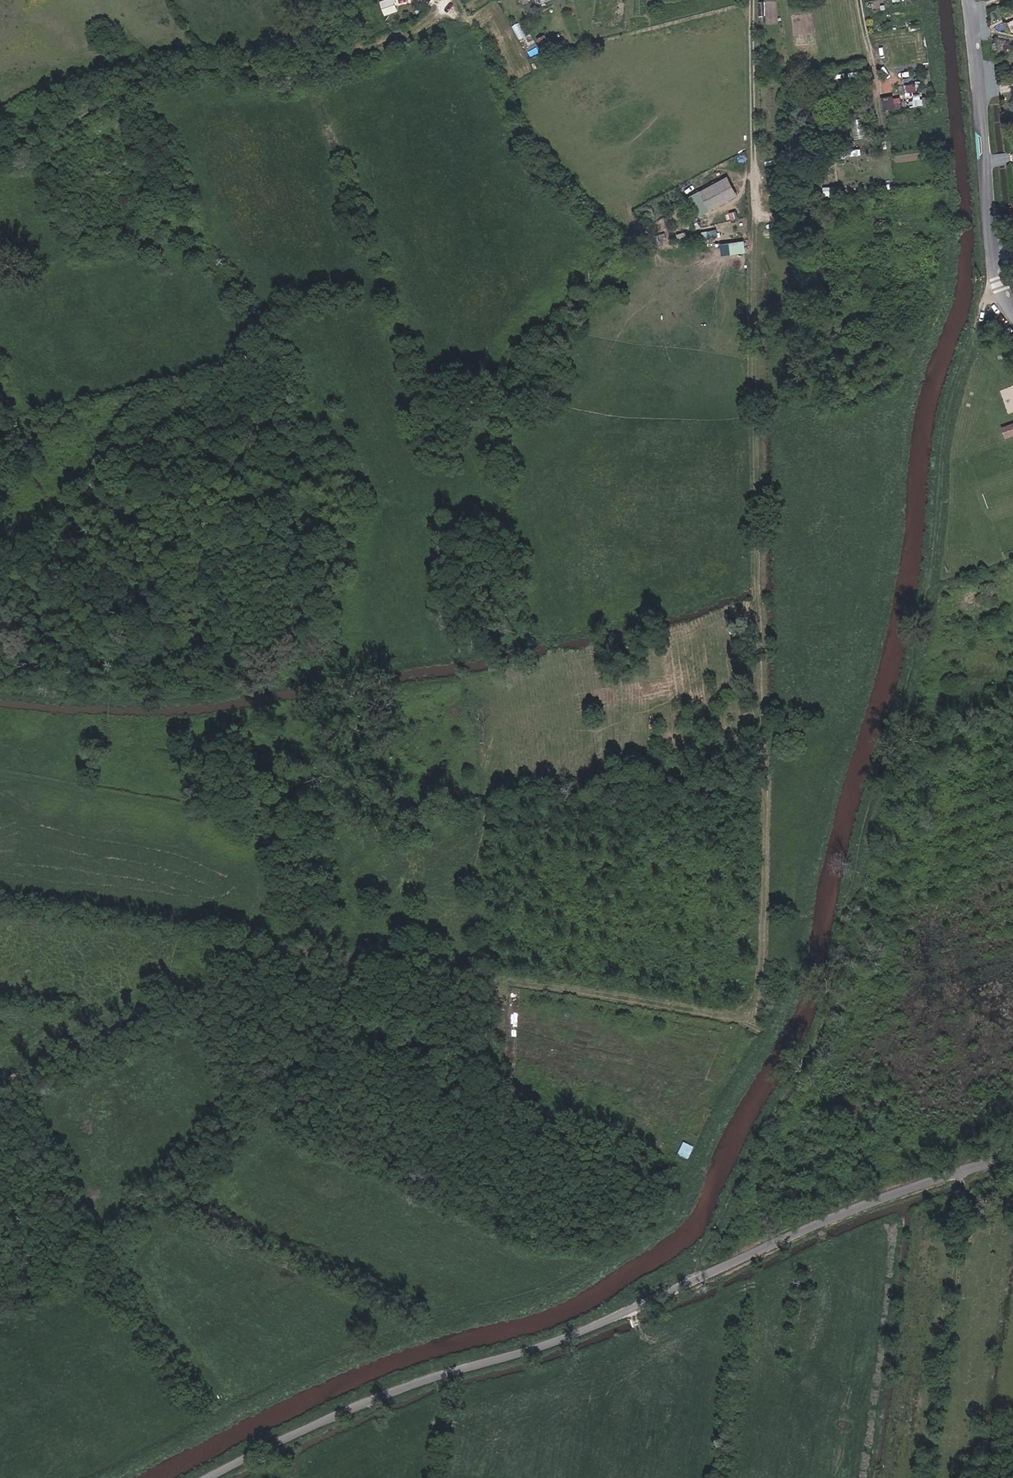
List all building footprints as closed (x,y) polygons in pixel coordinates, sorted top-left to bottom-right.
[(389,13),(402,7),(399,0),(384,0),(389,13)] [(826,93),(827,105),(842,104),(840,90),(826,93)] [(879,94),(870,96),(872,108),(882,106),(879,94)] [(895,104),(879,107),(881,116),(884,115),(885,121),(903,118),(901,112),(896,113),(895,104)] [(697,186),(706,204),(733,190),(723,173),(697,186)] [(746,240),(731,240),(732,252),(747,251),(746,240)] [(1004,428),(1007,439),(1012,437),(1012,426),(1004,428)] [(975,587),(968,589),(972,600),(979,597),(975,587)] [(678,1155),(689,1160),(696,1145),(685,1140),(678,1155)]
